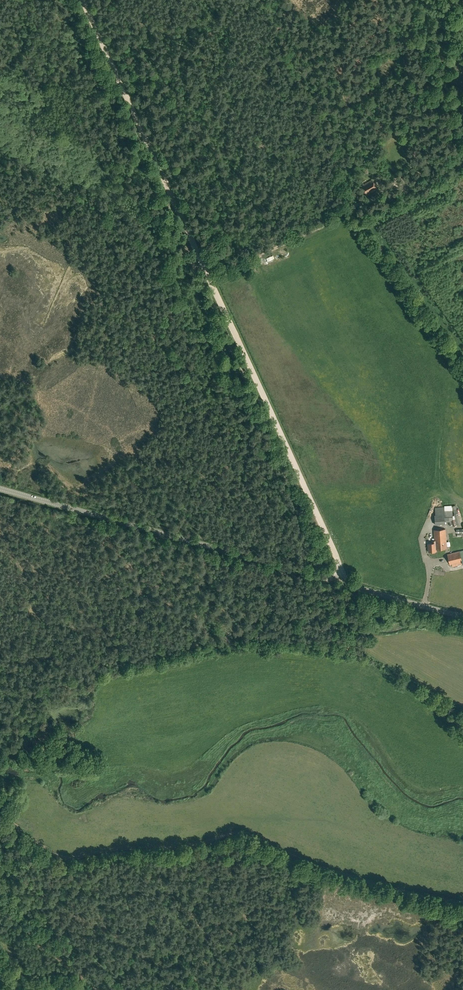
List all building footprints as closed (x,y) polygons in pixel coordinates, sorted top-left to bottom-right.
[(378,189),(374,182),(362,189),(366,196),(378,189)] [(456,505),(452,506),(455,513),(454,513),(455,515),(456,519),(457,525),(461,524),(456,505)] [(436,514),(435,514),(436,524),(446,523),(446,522),(446,521),(446,517),(454,517),(453,516),(453,515),(453,511),(445,511),(436,511),(436,514)] [(433,543),(428,543),(429,552),(436,551),(436,549),(447,548),(446,529),(434,530),(435,540),(432,541),(433,543)] [(462,563),(460,551),(447,554),(450,564),(452,564),(452,566),(462,563)]
